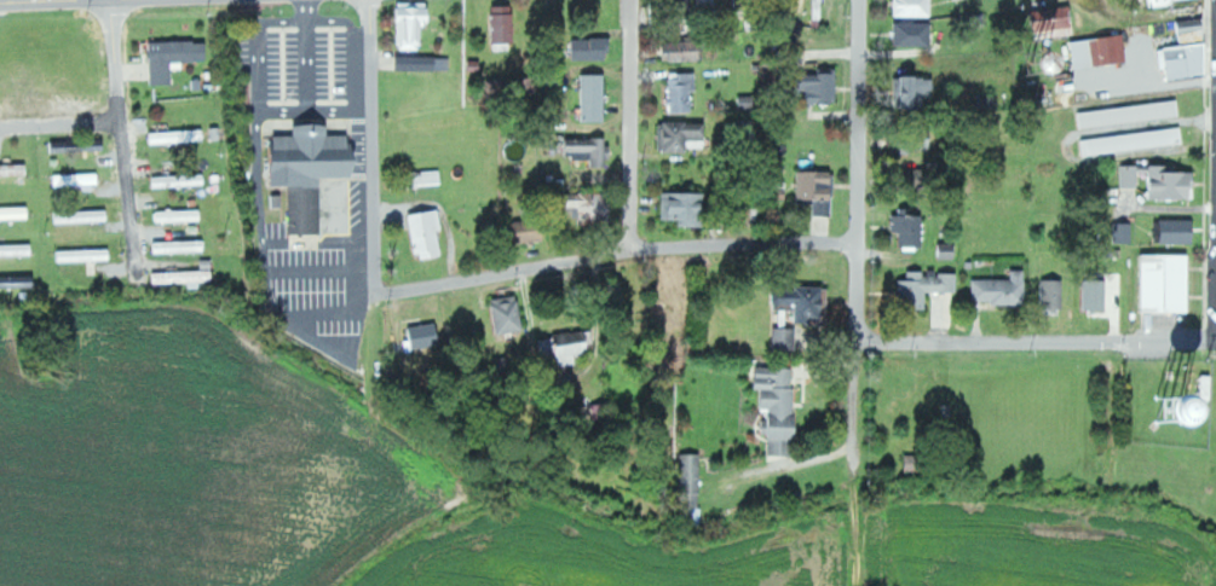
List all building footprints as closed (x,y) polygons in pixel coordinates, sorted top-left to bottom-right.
[(935,16),(935,0),(898,0),(898,16),(935,16)] [(398,49),(426,48),(425,24),(435,24),(435,4),(398,5),(398,49)] [(516,5),(493,6),(494,43),(517,43),(516,5)] [(1076,34),(1074,7),(1032,11),(1034,38),(1076,34)] [(934,45),(934,22),(898,22),(899,46),(934,45)] [(1074,39),(1075,56),(1105,54),(1105,63),(1127,62),(1126,36),(1074,39)] [(612,38),(580,39),(581,61),(612,59),(612,38)] [(704,40),(666,42),(667,62),(705,60),(704,40)] [(175,84),(175,62),(210,62),(209,41),(151,42),(151,85),(175,84)] [(1209,42),(1209,75),(1169,79),(1163,47),(1209,42)] [(399,70),(449,71),(449,57),(399,56),(399,70)] [(608,121),(608,74),(585,74),(584,121),(608,121)] [(698,74),(669,75),(670,113),(694,113),(693,89),(698,89),(698,74)] [(905,77),(905,109),(935,108),(934,77),(905,77)] [(1182,115),(1179,99),(1080,112),(1083,128),(1182,115)] [(708,150),(707,121),(661,123),(662,151),(708,150)] [(324,177),(362,177),(362,159),(356,159),(356,135),(330,135),(330,125),(297,125),(297,135),(278,135),(278,158),(276,158),(276,186),(291,186),(292,235),(324,234),(324,177)] [(1084,138),(1086,154),(1185,144),(1184,128),(1084,138)] [(153,131),(153,143),(207,142),(207,130),(153,131)] [(608,139),(567,138),(567,158),(592,158),(592,167),(608,167),(608,139)] [(0,165),(0,176),(30,176),(30,164),(0,165)] [(1139,188),(1140,165),(1120,165),(1119,187),(1139,188)] [(1180,171),(1180,165),(1148,165),(1148,198),(1198,199),(1198,172),(1180,171)] [(393,188),(444,186),(444,170),(393,172),(393,188)] [(835,170),(799,171),(800,203),(817,203),(817,216),(836,215),(835,170)] [(54,186),(87,185),(87,191),(101,190),(100,173),(54,174),(54,186)] [(154,187),(208,185),(208,174),(153,175),(154,187)] [(562,206),(584,207),(583,224),(610,225),(611,194),(562,192),(562,206)] [(664,219),(682,220),(681,226),(706,227),(707,193),(665,192),(664,219)] [(537,199),(522,200),(522,217),(538,217),(537,199)] [(32,219),(32,207),(0,208),(0,220),(32,219)] [(59,222),(111,221),(111,209),(59,211),(59,222)] [(158,211),(159,222),(203,221),(203,209),(158,211)] [(419,260),(447,256),(440,210),(412,214),(419,260)] [(902,231),(902,247),(924,247),(924,215),(896,215),(895,231),(902,231)] [(546,219),(516,220),(517,243),(547,242),(546,219)] [(1199,244),(1199,220),(1156,220),(1155,236),(1164,236),(1164,243),(1199,244)] [(207,251),(207,240),(154,242),(155,253),(207,251)] [(941,259),(958,258),(958,243),(940,243),(941,259)] [(0,244),(0,256),(36,255),(35,244),(0,244)] [(113,260),(113,249),(60,250),(60,262),(113,260)] [(214,260),(201,260),(201,271),(155,273),(155,284),(191,282),(191,288),(203,287),(203,282),(215,282),(214,260)] [(974,279),(974,304),(1027,303),(1027,270),(1013,270),(1013,279),(974,279)] [(930,292),(959,292),(959,273),(928,272),(928,271),(910,271),(910,280),(900,280),(899,309),(929,310),(930,292)] [(0,277),(0,289),(37,287),(37,275),(0,277)] [(1061,280),(1040,279),(1040,308),(1060,309),(1061,280)] [(1084,280),(1084,309),(1109,308),(1108,279),(1084,280)] [(777,310),(799,310),(799,324),(819,324),(819,317),(830,318),(830,286),(777,286),(777,310)] [(499,336),(527,330),(520,294),(492,300),(499,336)] [(409,326),(412,349),(445,344),(441,322),(409,326)] [(801,350),(800,327),(774,328),(774,350),(801,350)] [(596,354),(593,331),(542,337),(545,368),(580,364),(579,356),(596,354)] [(772,455),(788,455),(788,439),(804,439),(803,416),(797,416),(796,366),(760,367),(760,408),(772,408),(772,455)] [(684,518),(703,518),(702,454),(683,454),(684,518)] [(908,472),(926,473),(927,456),(908,455),(908,472)]
